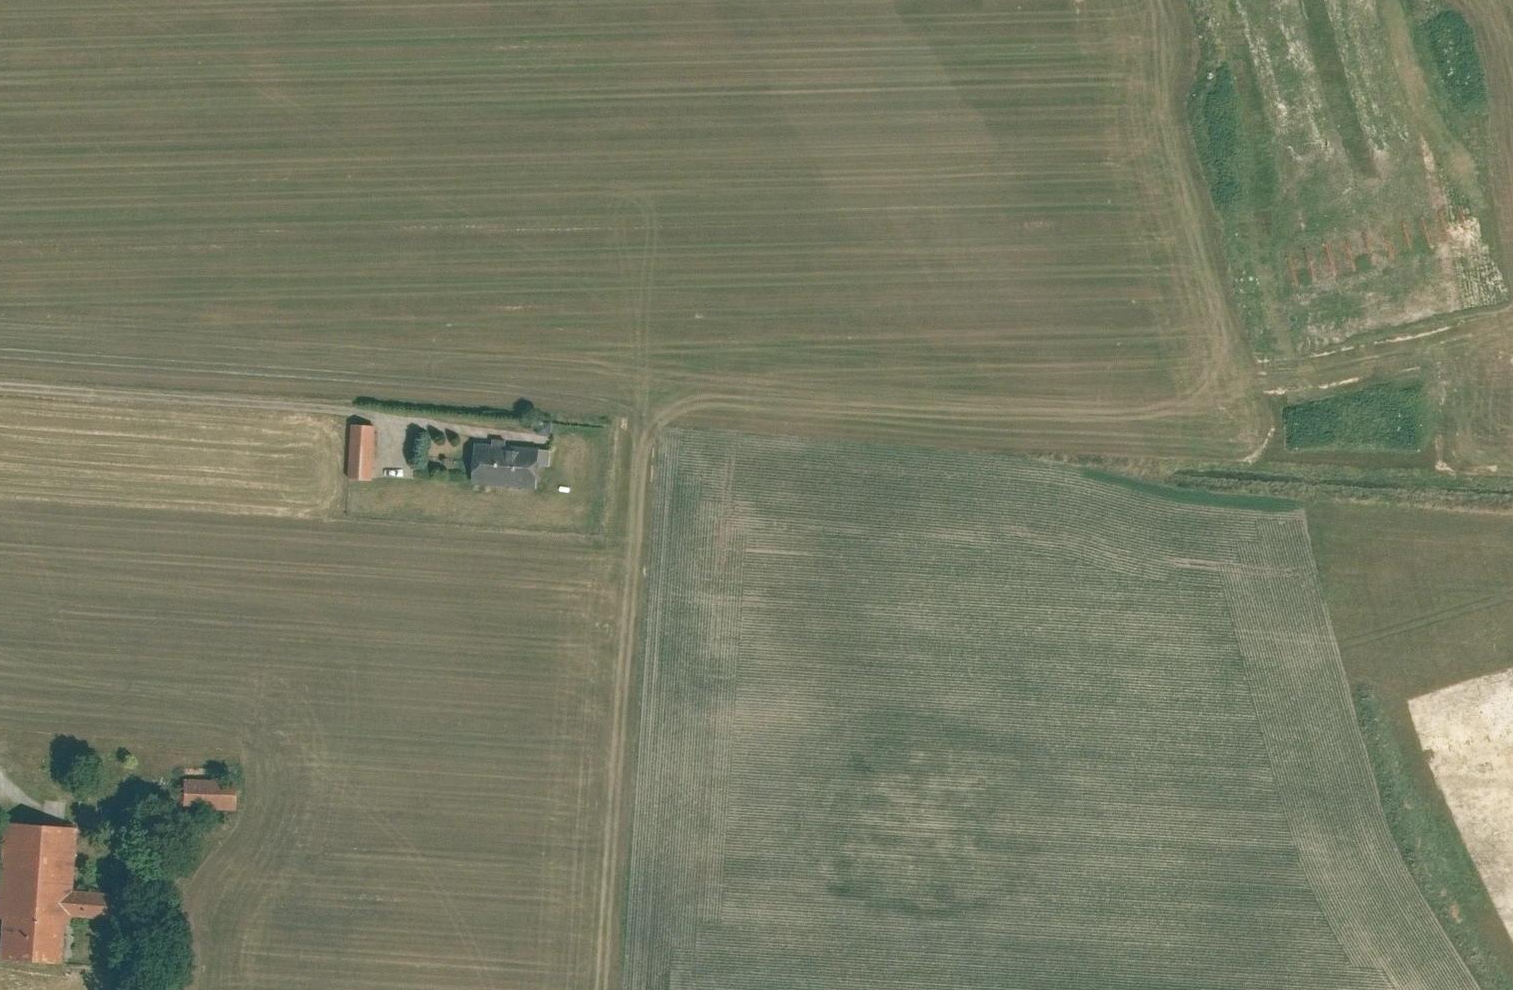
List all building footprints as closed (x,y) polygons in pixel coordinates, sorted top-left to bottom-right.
[(384,424),(357,423),(354,478),(381,479),(384,424)] [(487,441),(484,481),(551,487),(555,447),(487,441)] [(244,781),(193,779),(192,808),(243,810),(244,781)] [(85,827),(18,821),(5,957),(72,964),(77,915),(124,919),(127,893),(79,888),(85,827)]
